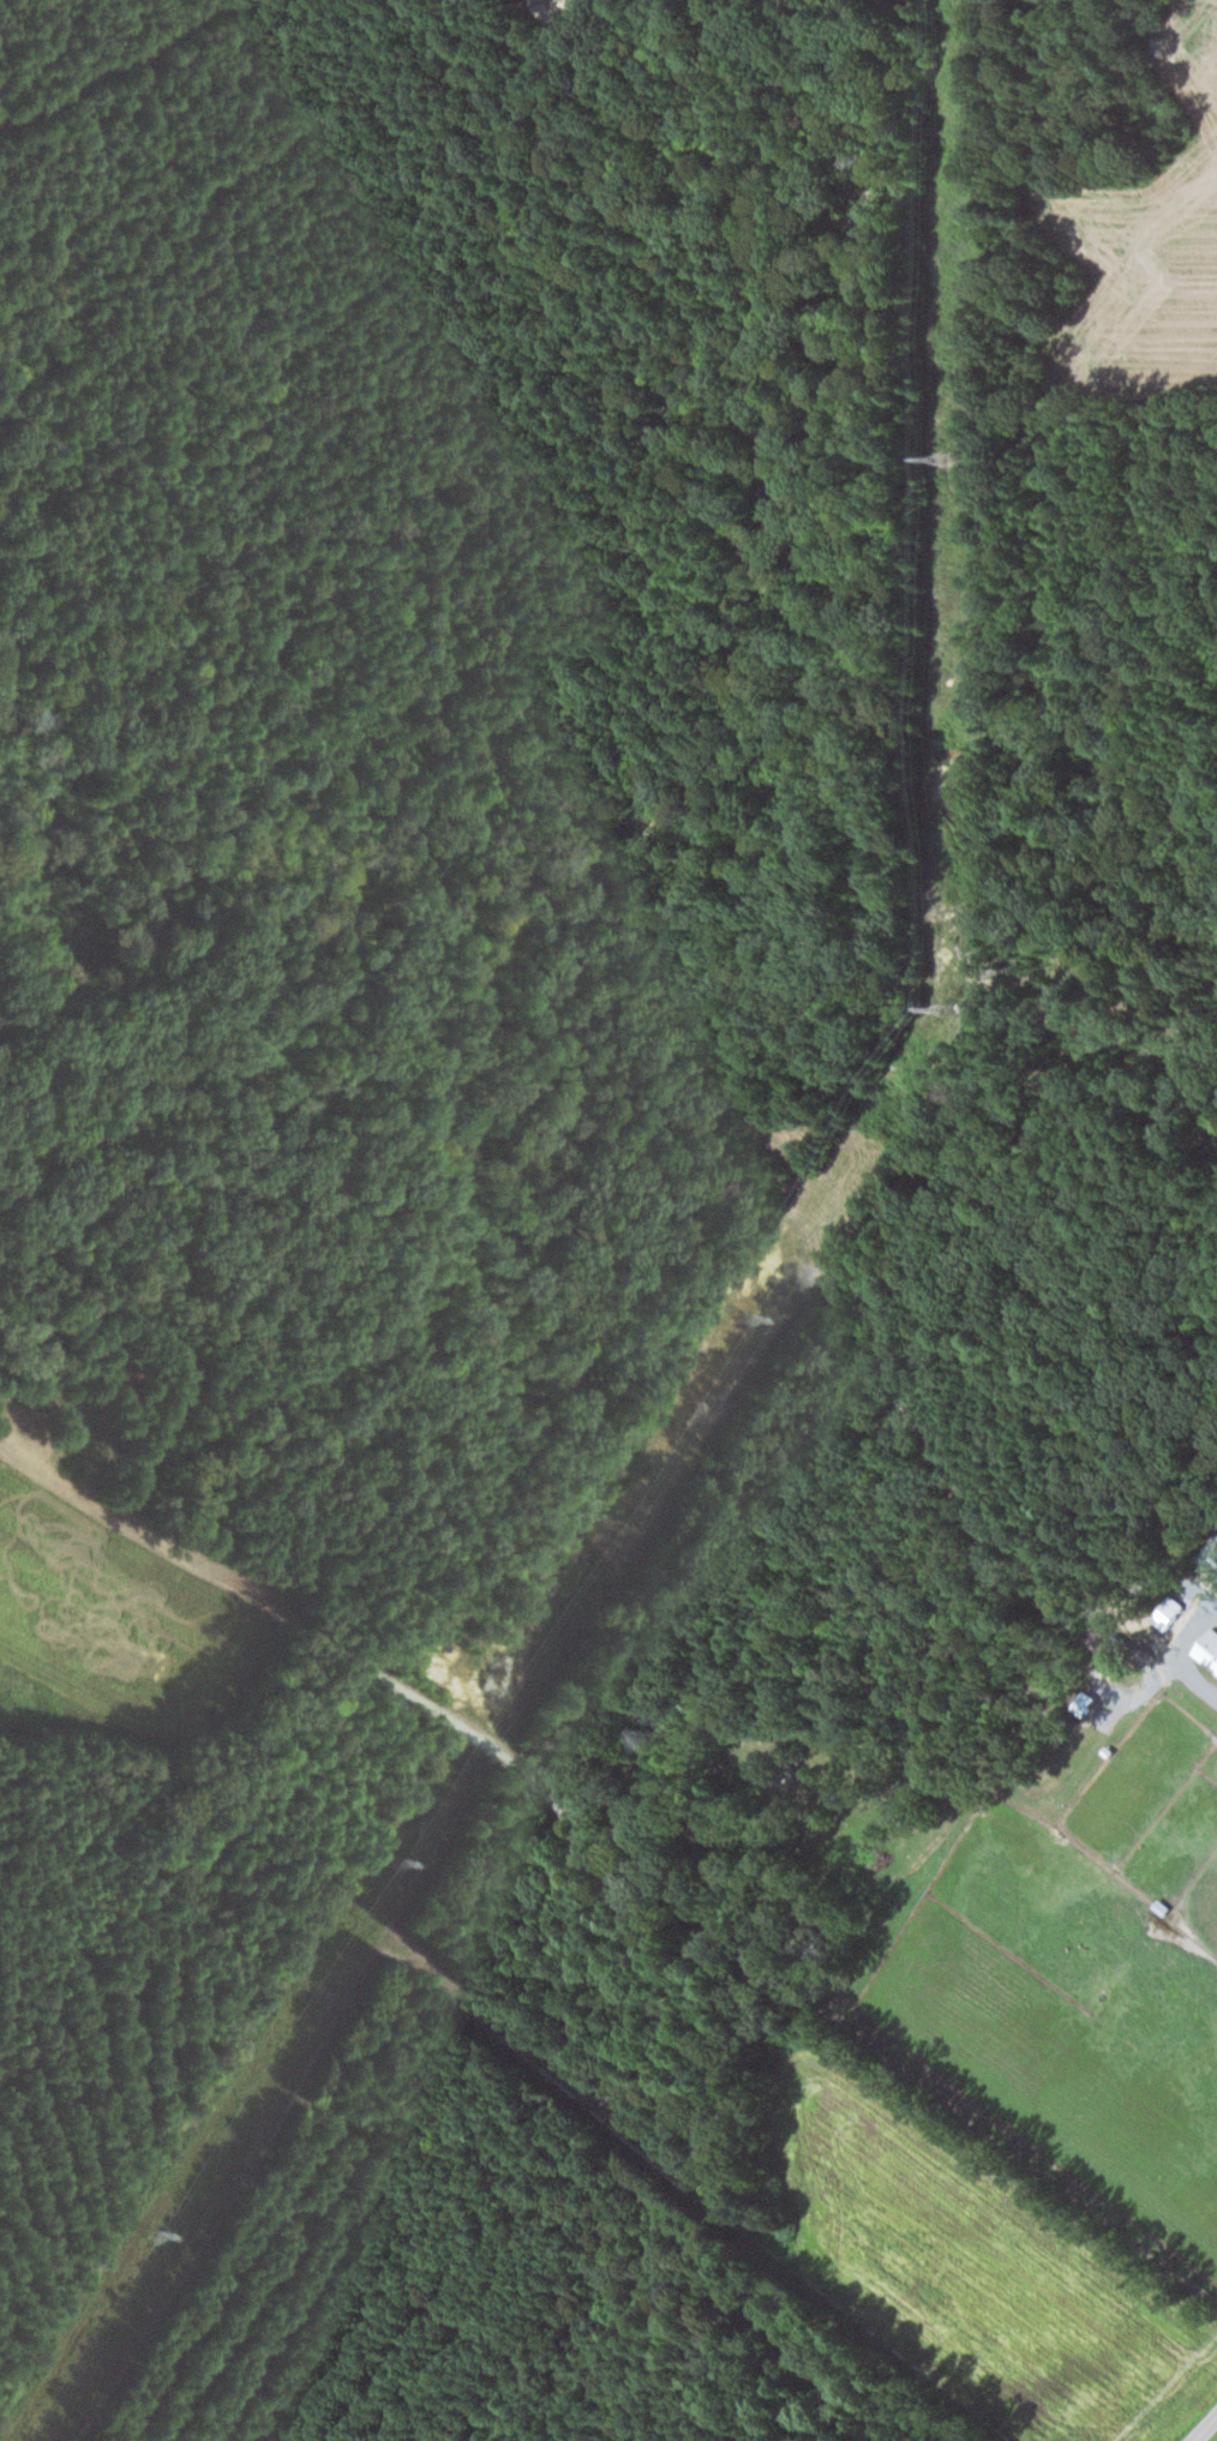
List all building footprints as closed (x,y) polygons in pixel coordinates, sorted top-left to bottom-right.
[(1216,1672),(1216,1630),(1214,1627),(1193,1654),(1216,1672)] [(1074,1709),(1088,1717),(1099,1697),(1086,1689),(1074,1709)]
